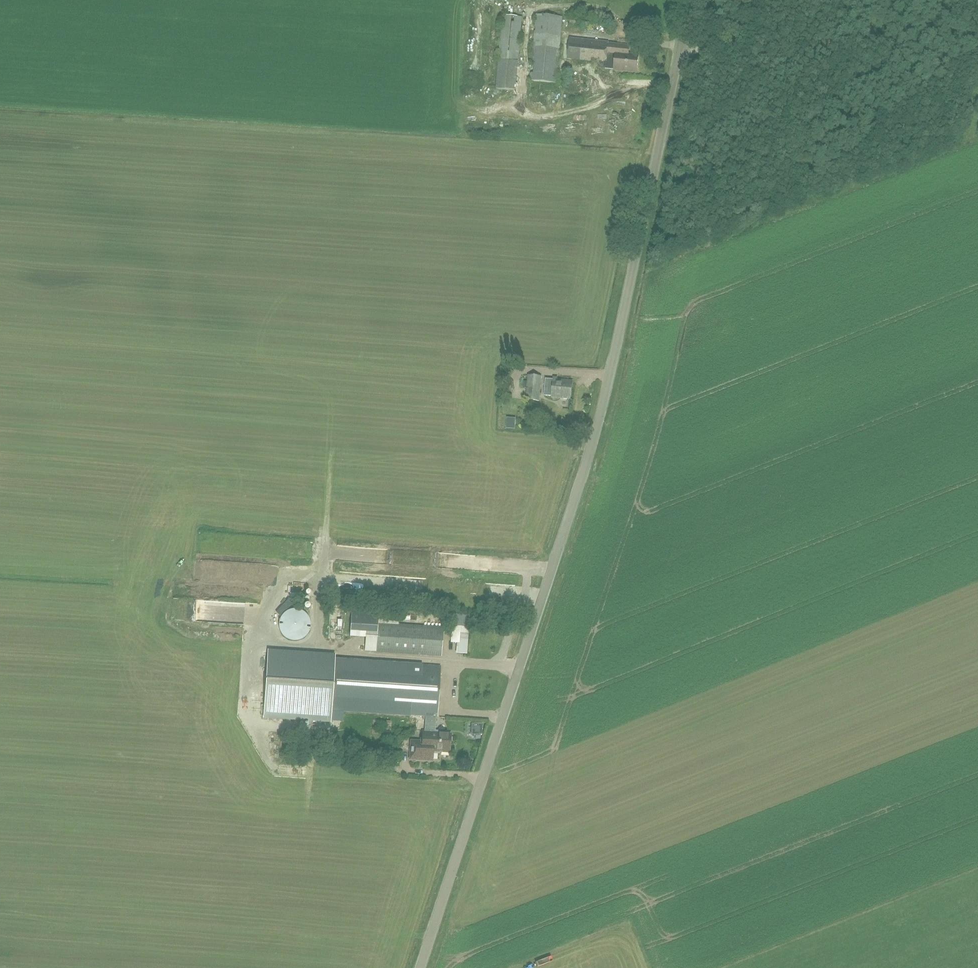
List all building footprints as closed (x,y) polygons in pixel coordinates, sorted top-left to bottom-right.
[(556,82),(562,16),(536,14),(530,80),(556,82)] [(516,89),(518,60),(521,16),(502,15),(498,58),(495,87),(516,89)] [(637,72),(638,55),(624,54),(625,45),(608,44),(608,42),(569,38),(567,58),(596,61),(596,60),(606,61),(605,69),(614,69),(614,70),(637,72)] [(539,400),(541,375),(527,374),(527,382),(524,381),(523,387),(526,388),(525,399),(539,400)] [(570,399),(572,381),(545,379),(544,396),(546,396),(554,396),(554,398),(570,399)] [(292,608),(288,609),(285,611),(283,613),(281,616),(279,619),(278,624),(279,628),(280,631),(282,634),(284,637),(289,639),(292,640),(295,640),(301,639),(304,637),(306,635),(308,632),(310,629),(311,624),(310,621),(309,617),(307,614),(305,612),(300,609),(295,608),(292,608)] [(441,656),(443,628),(397,625),(398,616),(386,616),(386,612),(379,612),(378,623),(376,652),(441,656)] [(456,650),(467,650),(467,628),(451,628),(451,640),(457,640),(456,650)] [(334,659),(334,654),(268,650),(263,718),(330,723),(331,710),(425,716),(424,732),(423,732),(422,742),(411,741),(410,760),(432,761),(433,751),(449,752),(450,735),(435,734),(436,717),(437,717),(440,666),(334,659)] [(482,719),(470,719),(470,729),(482,729),(482,719)]
